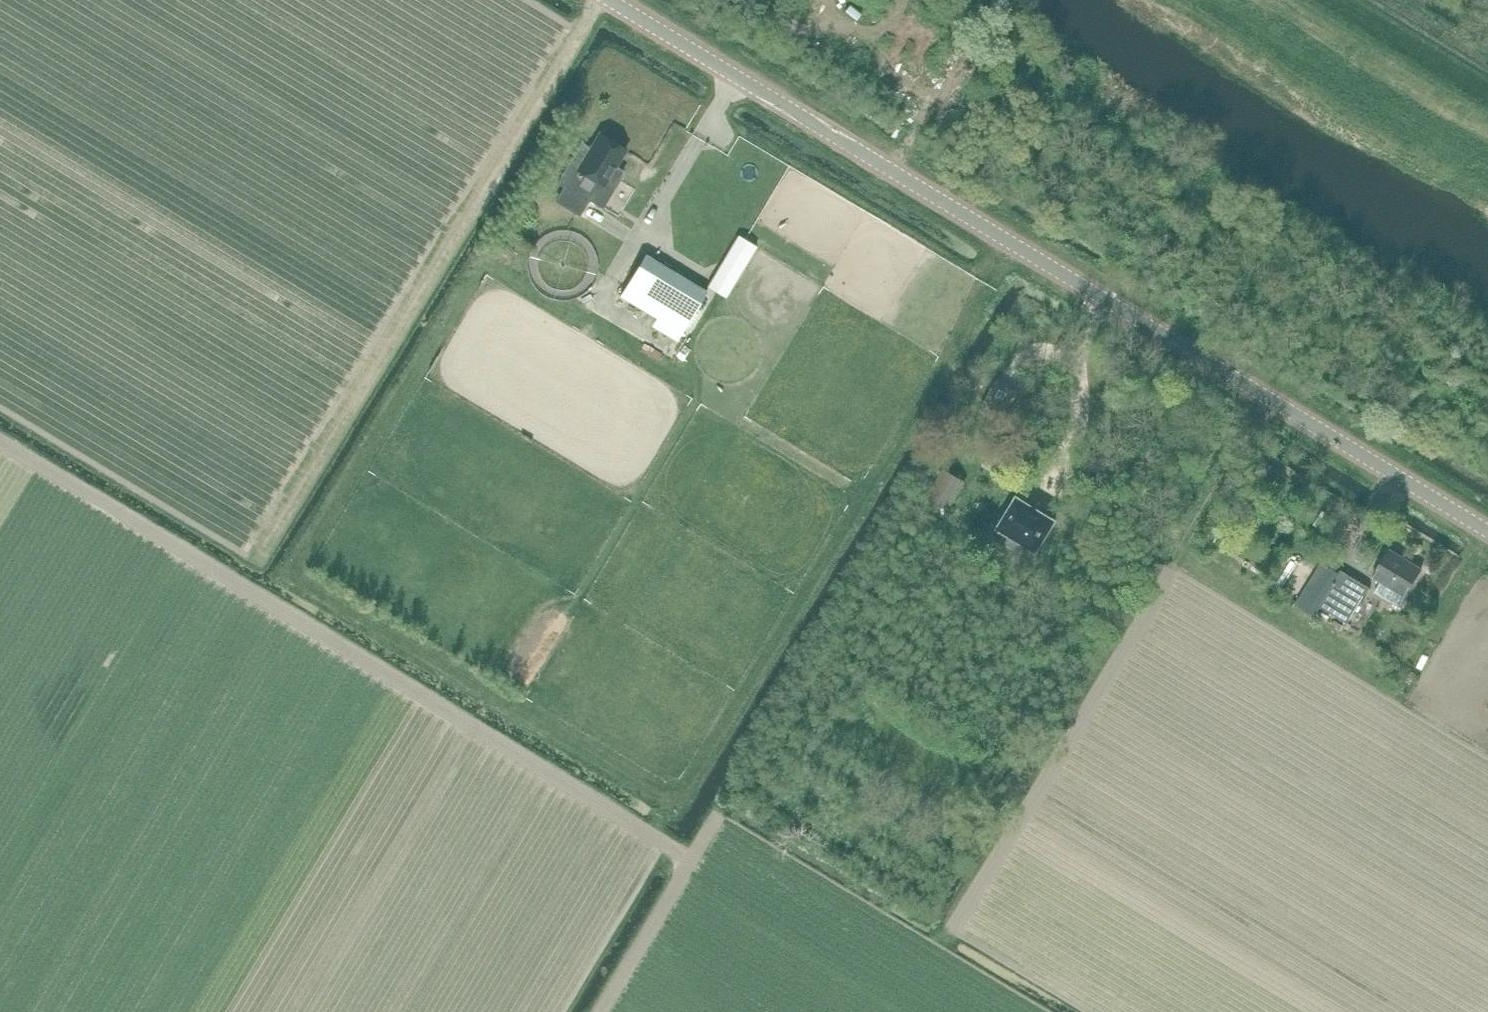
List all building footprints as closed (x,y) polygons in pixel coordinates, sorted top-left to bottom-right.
[(599,183),(613,191),(625,172),(617,168),(627,151),(615,144),(614,139),(607,135),(603,136),(600,134),(589,151),(582,147),(584,144),(582,144),(558,183),(565,187),(557,201),(579,215),(589,199),(603,208),(604,207),(590,199),(599,183)] [(708,287),(726,297),(757,247),(744,239),(720,279),(714,276),(708,287)] [(707,292),(646,255),(621,296),(682,333),(707,292)] [(965,482),(944,470),(928,498),(949,510),(965,482)] [(1054,520),(1019,499),(1018,498),(1017,499),(1000,527),(999,529),(1000,530),(1000,529),(1011,536),(1006,543),(1020,552),(1025,544),(1035,551),(1037,552),(1038,551),(1037,550),(1054,522),(1055,523),(1056,521),(1054,520)] [(1399,607),(1404,598),(1423,569),(1390,549),(1373,578),(1381,583),(1375,593),(1399,607)] [(1349,624),(1361,602),(1369,588),(1342,572),(1320,607),(1312,619),(1341,635),(1348,623),(1349,624)]
